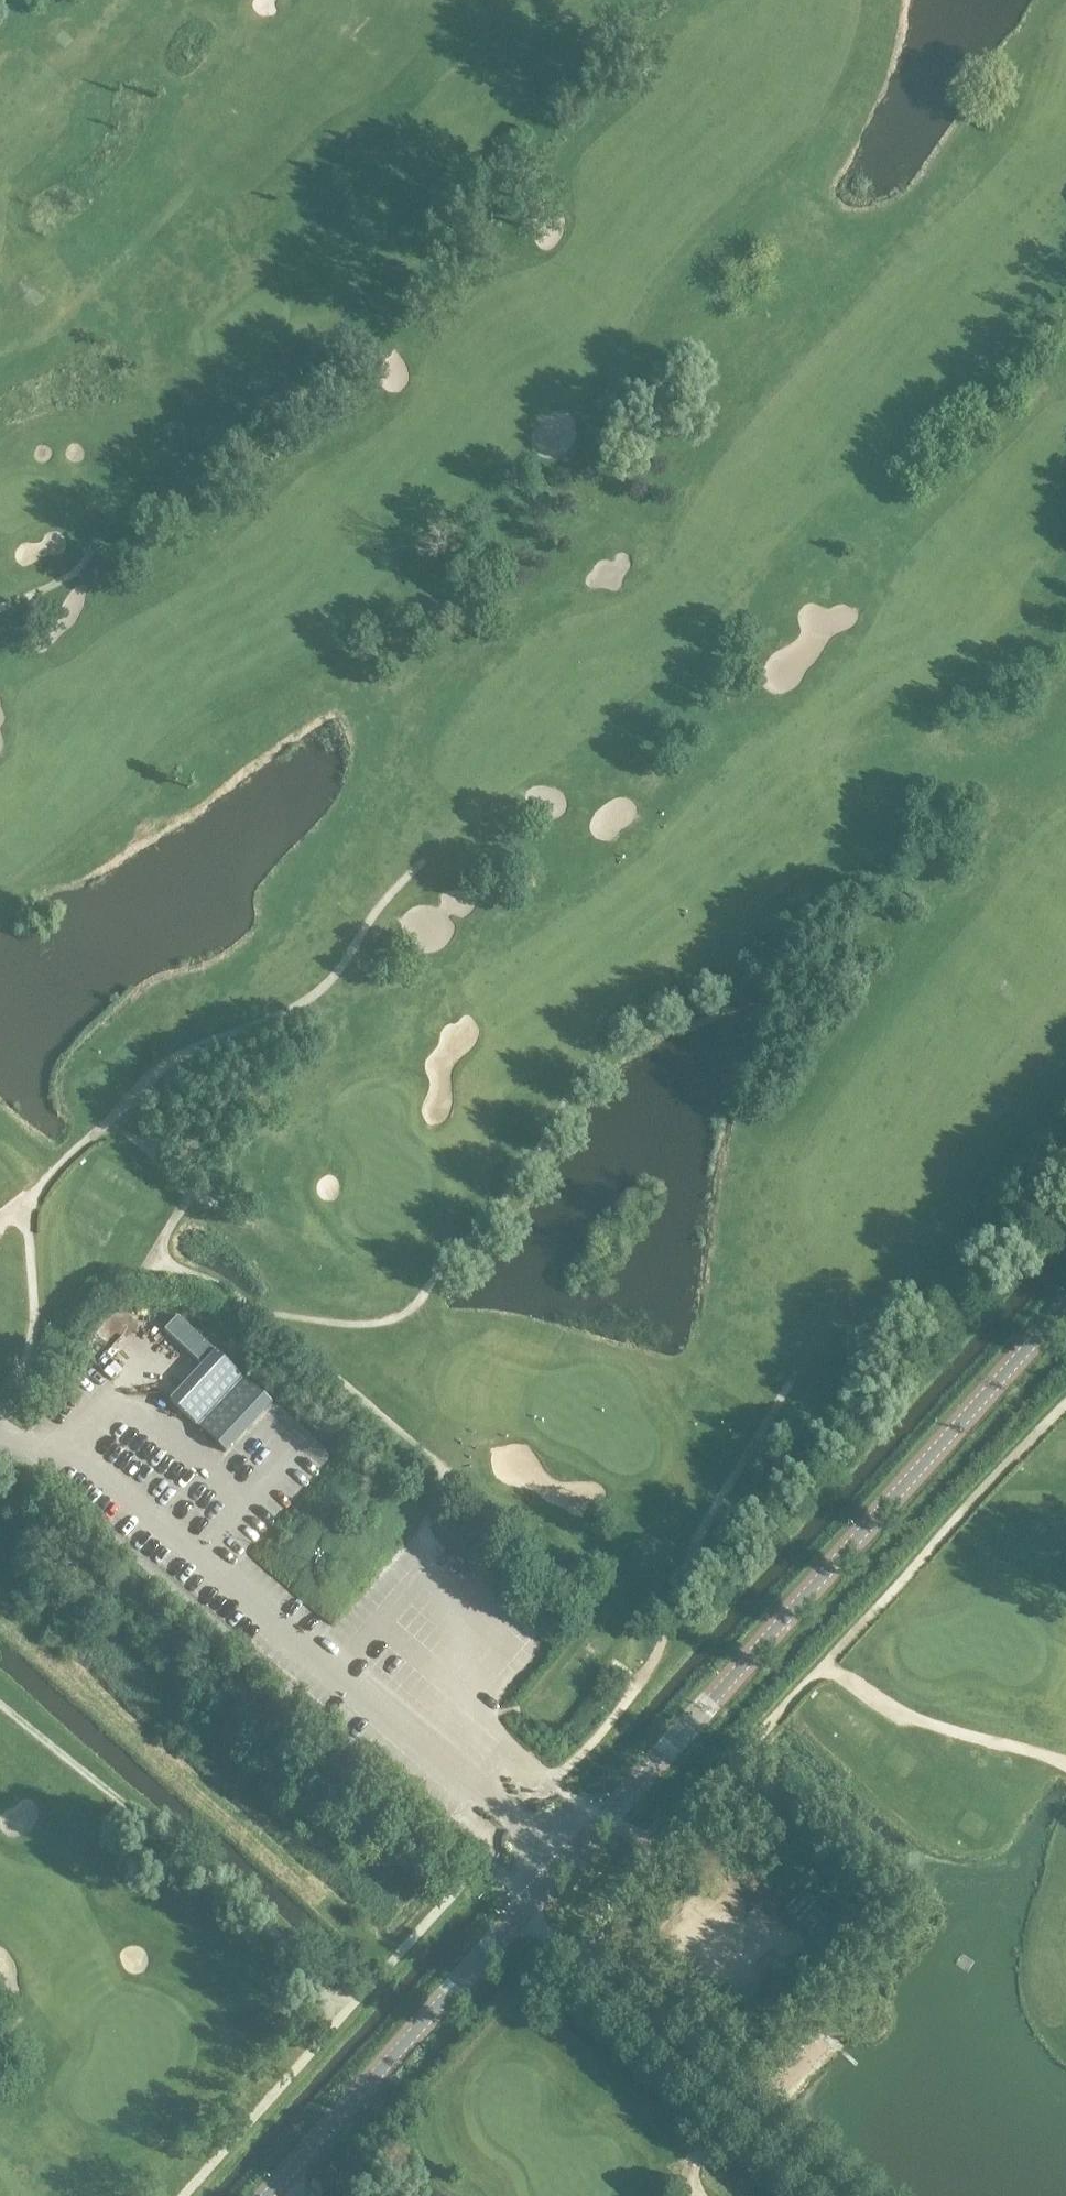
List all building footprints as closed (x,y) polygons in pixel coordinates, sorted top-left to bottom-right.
[(271,1403),(242,1377),(177,1317),(164,1330),(202,1366),(169,1401),(196,1426),(225,1453),(271,1403)]
